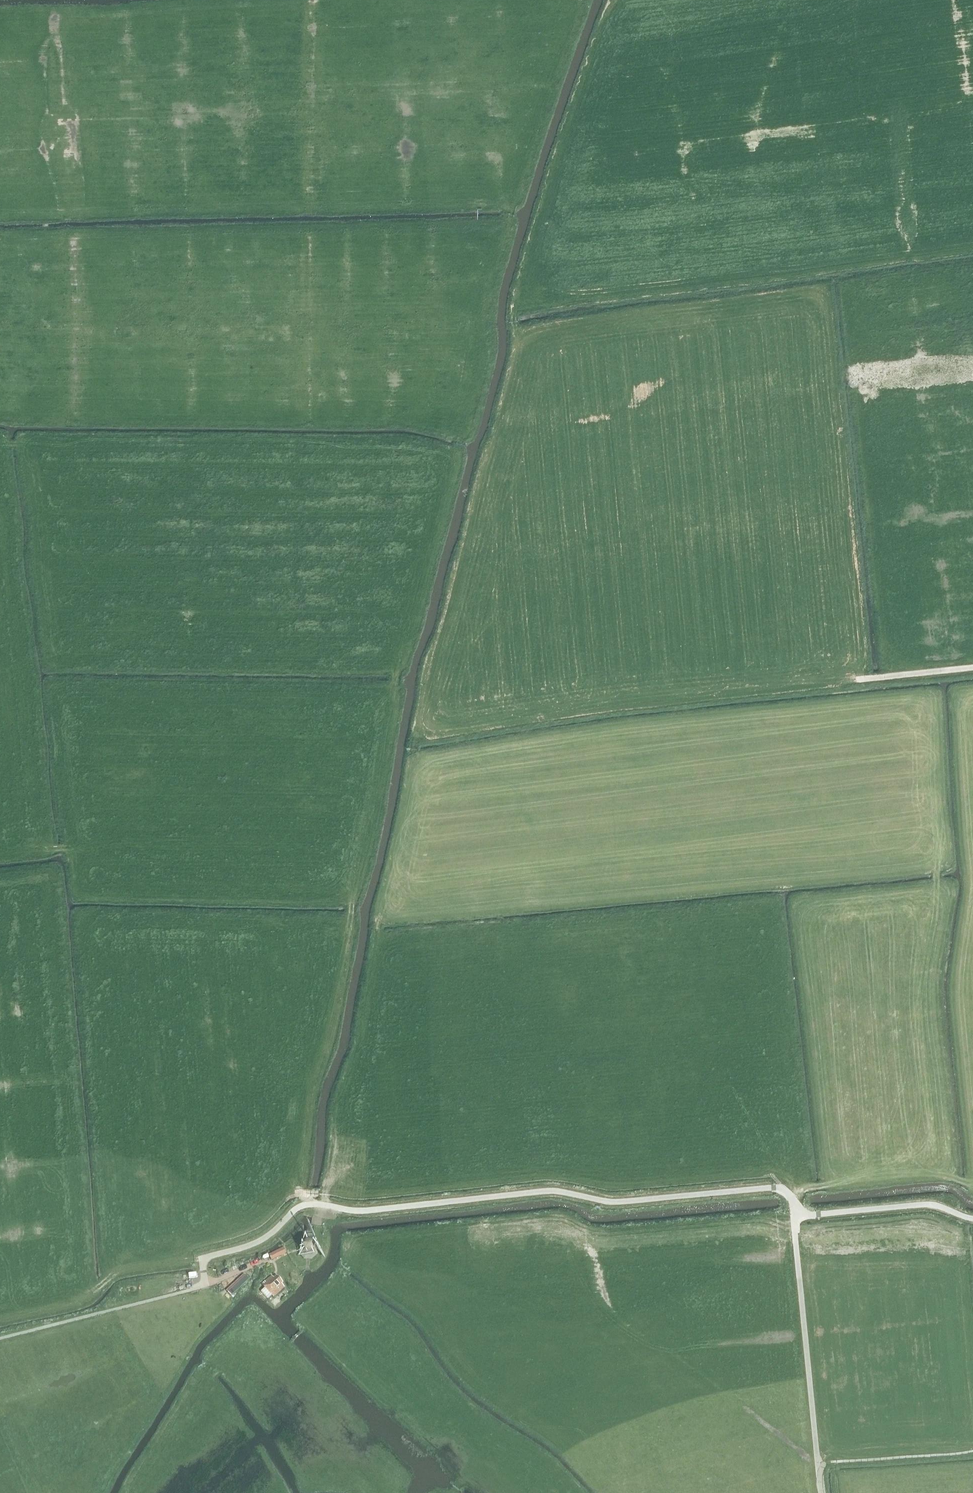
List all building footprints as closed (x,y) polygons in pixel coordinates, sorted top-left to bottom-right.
[(311,1242),(305,1242),(300,1247),(299,1253),(304,1258),(310,1258),(315,1254),(316,1247),(311,1242)] [(269,1254),(271,1259),(286,1252),(284,1246),(269,1254)] [(231,1296),(248,1279),(243,1275),(226,1291),(231,1296)] [(273,1279),(271,1276),(261,1285),(264,1288),(260,1292),(268,1300),(272,1296),(273,1297),(283,1287),(281,1285),(282,1284),(275,1277),(273,1279)]
